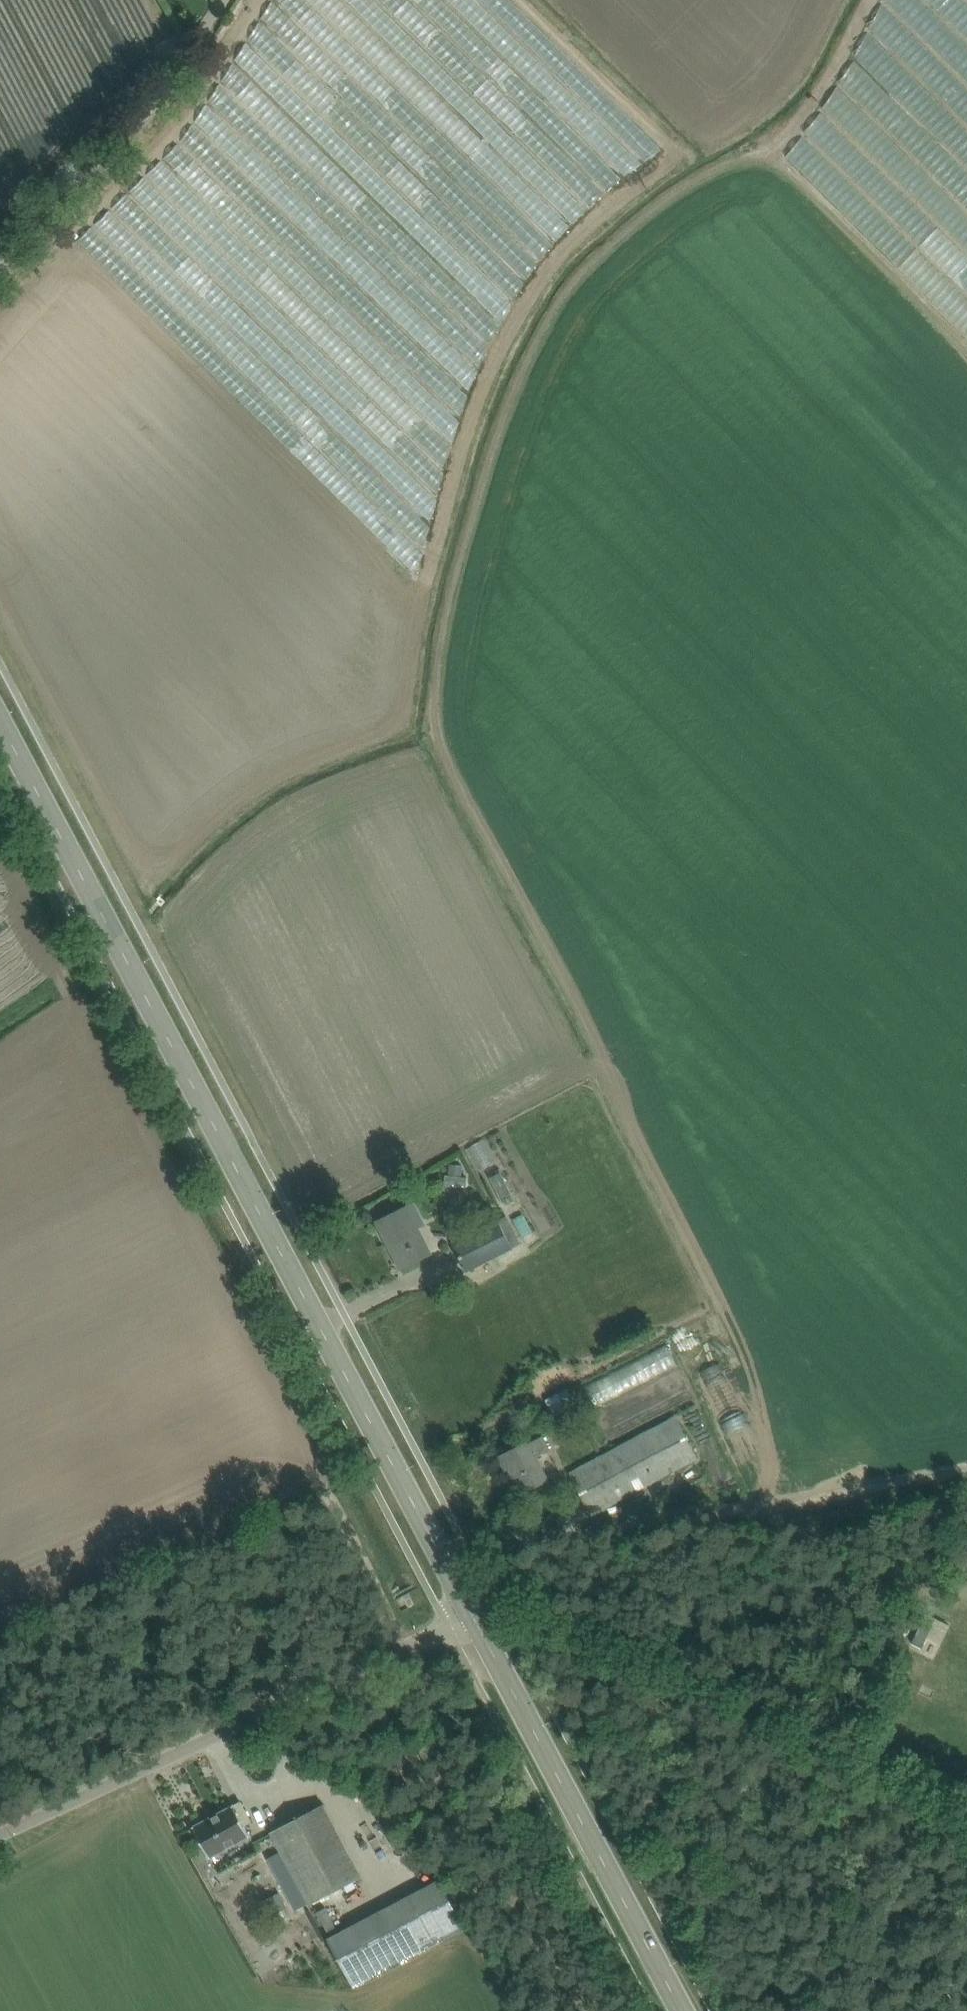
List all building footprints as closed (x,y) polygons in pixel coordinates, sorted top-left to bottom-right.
[(450,1164),(449,1175),(462,1177),(463,1166),(450,1164)] [(405,1267),(423,1257),(430,1254),(416,1225),(422,1222),(414,1204),(395,1212),(378,1221),(390,1246),(394,1244),(405,1267)] [(466,1271),(523,1245),(508,1215),(500,1218),(451,1241),(466,1271)] [(755,1389),(740,1380),(727,1335),(716,1329),(711,1336),(692,1342),(697,1359),(702,1362),(706,1373),(721,1369),(711,1385),(720,1415),(740,1427),(742,1433),(746,1427),(741,1413),(766,1427),(755,1389)] [(601,1410),(685,1369),(674,1348),(591,1389),(601,1410)] [(567,1388),(547,1399),(555,1417),(575,1406),(567,1388)] [(698,1459),(676,1416),(568,1474),(590,1517),(698,1459)] [(522,1491),(540,1482),(545,1480),(550,1477),(537,1453),(547,1449),(540,1436),(518,1447),(501,1456),(508,1470),(511,1469),(522,1491)] [(403,1704),(408,1714),(418,1709),(413,1699),(403,1704)] [(350,1743),(346,1752),(358,1759),(362,1749),(350,1743)] [(362,1875),(334,1822),(324,1804),(271,1832),(280,1850),(309,1903),(362,1875)] [(210,1857),(250,1835),(234,1805),(194,1827),(210,1857)] [(460,1932),(466,1928),(440,1879),(327,1938),(353,1988),(419,1953),(460,1932)] [(279,1896),(266,1903),(272,1914),(285,1907),(279,1896)] [(282,1909),(274,1914),(277,1921),(286,1917),(282,1909)]
